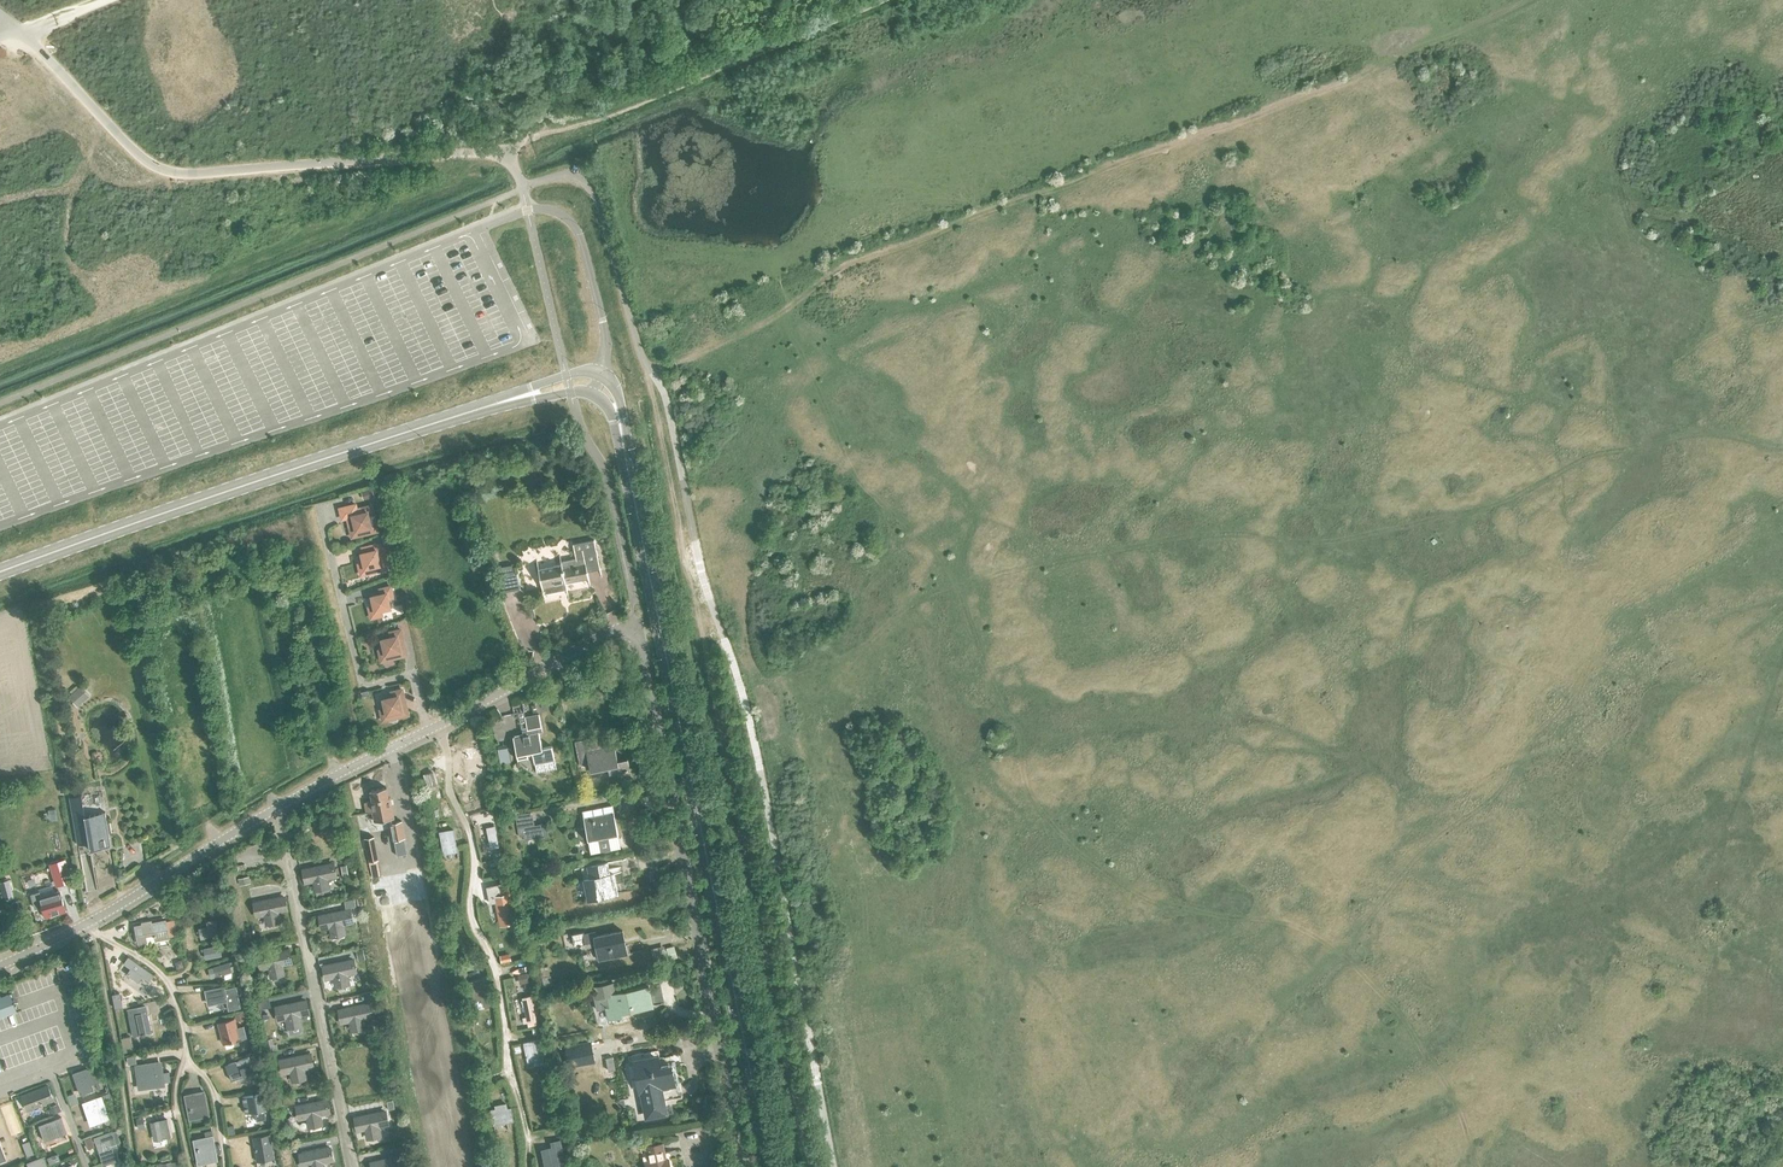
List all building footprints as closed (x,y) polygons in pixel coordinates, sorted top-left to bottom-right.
[(371,489),(362,491),(364,499),(373,496),(371,489)] [(356,503),(340,507),(342,518),(347,517),(349,526),(352,537),(377,531),(371,505),(361,508),(358,508),(356,503)] [(576,558),(560,561),(561,564),(538,569),(543,594),(567,589),(566,583),(589,578),(587,572),(600,569),(594,539),(573,544),(576,558)] [(363,563),(358,564),(361,575),(381,570),(379,562),(388,559),(385,547),(381,548),(380,543),(360,548),(363,563)] [(479,562),(471,564),(473,571),(481,569),(479,562)] [(515,590),(520,589),(517,574),(500,578),(503,593),(515,590)] [(396,577),(389,578),(391,587),(398,586),(396,577)] [(381,594),(372,596),(374,606),(368,607),(371,618),(381,615),(380,610),(390,607),(387,594),(392,592),(390,586),(380,589),(381,594)] [(384,649),(379,650),(381,661),(392,658),(390,653),(400,651),(397,637),(402,635),(401,629),(390,632),(391,637),(382,639),(384,649)] [(81,686),(70,696),(78,705),(89,695),(81,686)] [(382,721),(393,718),(392,713),(401,711),(398,697),(403,695),(402,689),(391,692),(392,697),(383,699),(385,709),(380,710),(382,721)] [(527,728),(521,729),(522,734),(512,736),(517,759),(528,757),(526,752),(531,751),(534,763),(535,763),(537,772),(556,768),(554,759),(551,746),(541,748),(538,732),(541,731),(538,714),(524,717),(527,728)] [(588,763),(589,771),(607,768),(608,775),(629,771),(626,759),(617,761),(614,749),(604,751),(603,744),(597,745),(595,736),(574,741),(579,765),(588,763)] [(423,775),(426,787),(435,784),(432,772),(423,775)] [(386,787),(370,790),(372,800),(364,802),(366,813),(372,812),(374,821),(388,818),(393,840),(396,856),(407,854),(404,838),(405,838),(401,821),(395,822),(390,797),(388,797),(386,787)] [(111,846),(109,832),(111,832),(110,822),(107,823),(105,811),(104,812),(106,820),(87,824),(82,795),(69,797),(78,844),(79,844),(89,842),(90,849),(90,850),(91,850),(111,846)] [(613,805),(582,811),(588,844),(589,843),(590,852),(591,855),(621,849),(620,846),(619,837),(613,805)] [(58,819),(56,808),(48,810),(50,820),(58,819)] [(515,815),(519,836),(524,835),(525,840),(549,835),(547,823),(535,825),(532,814),(531,811),(515,815)] [(439,833),(443,854),(457,851),(453,830),(439,833)] [(373,837),(364,839),(369,862),(378,860),(373,837)] [(581,867),(587,900),(618,894),(614,874),(610,874),(608,862),(581,867)] [(302,869),(305,882),(313,881),(314,890),(327,887),(325,878),(335,876),(332,863),(302,869)] [(52,869),(56,883),(70,880),(67,865),(52,869)] [(502,868),(491,870),(493,876),(503,873),(502,868)] [(248,877),(238,879),(239,885),(249,883),(248,877)] [(0,882),(0,883),(4,899),(13,897),(8,879),(0,882)] [(508,883),(486,887),(490,904),(495,903),(499,927),(516,923),(508,883)] [(32,894),(36,906),(42,905),(45,917),(64,911),(59,892),(40,897),(38,892),(32,894)] [(253,903),(256,916),(264,915),(266,924),(279,921),(277,912),(286,910),(284,897),(253,903)] [(319,915),(322,928),(329,926),(331,936),(344,933),(342,924),(352,922),(349,909),(319,915)] [(135,926),(138,943),(145,941),(144,935),(152,933),(153,936),(155,936),(156,939),(168,937),(165,920),(152,922),(151,920),(141,922),(141,924),(135,926)] [(198,929),(200,939),(218,935),(215,920),(206,922),(207,927),(198,929)] [(581,946),(581,945),(586,944),(586,947),(595,945),(598,960),(627,954),(622,931),(596,936),(595,932),(584,934),(584,932),(571,934),(571,935),(574,946),(578,945),(579,947),(581,946)] [(220,951),(223,951),(222,945),(203,949),(205,959),(221,955),(220,951)] [(677,958),(674,946),(666,947),(668,956),(667,956),(664,945),(651,948),(654,963),(677,958)] [(281,965),(290,963),(287,950),(258,956),(260,969),(268,967),(270,977),(283,974),(281,965)] [(364,950),(357,951),(358,959),(365,958),(364,950)] [(128,956),(123,963),(130,968),(126,974),(138,982),(142,976),(149,981),(154,974),(128,956)] [(346,974),(355,972),(352,959),(322,965),(325,978),(333,977),(335,986),(347,983),(346,974)] [(213,967),(216,976),(231,972),(230,967),(235,966),(233,961),(213,967)] [(541,970),(540,970),(542,978),(544,987),(552,985),(548,966),(541,967),(540,967),(541,970)] [(526,974),(517,976),(519,984),(528,982),(526,974)] [(472,985),(467,986),(470,1001),(480,999),(482,1007),(491,1005),(488,990),(487,985),(483,985),(482,980),(471,982),(472,985)] [(591,987),(596,1009),(605,1008),(607,1019),(620,1017),(619,1013),(652,1006),(648,986),(615,993),(613,982),(591,987)] [(224,986),(205,990),(207,1004),(227,1000),(228,1009),(240,1007),(236,987),(225,989),(224,986)] [(0,997),(0,1017),(17,1011),(11,993),(0,997)] [(531,996),(522,998),(527,1027),(536,1025),(531,996)] [(269,999),(260,1002),(262,1009),(271,1006),(269,999)] [(275,1006),(278,1020),(286,1018),(288,1027),(300,1025),(299,1015),(307,1014),(305,1000),(275,1006)] [(339,1009),(341,1022),(349,1021),(351,1030),(364,1027),(362,1018),(371,1016),(368,1003),(339,1009)] [(145,1006),(128,1009),(133,1036),(151,1032),(145,1006)] [(242,1012),(236,1014),(238,1020),(244,1019),(245,1018),(244,1012),(242,1012)] [(234,1019),(220,1023),(224,1042),(248,1036),(245,1025),(236,1027),(234,1019)] [(131,1036),(122,1038),(123,1044),(133,1042),(131,1036)] [(524,1047),(527,1062),(543,1059),(540,1044),(539,1041),(523,1044),(524,1047)] [(590,1043),(566,1048),(570,1065),(594,1061),(590,1043)] [(661,1101),(659,1087),(674,1083),(671,1066),(659,1068),(656,1051),(644,1053),(643,1053),(632,1055),(632,1056),(628,1056),(630,1063),(633,1062),(639,1090),(645,1089),(647,1103),(645,1104),(647,1116),(665,1112),(662,1101),(661,1101)] [(304,1078),(302,1069),(312,1067),(309,1053),(279,1060),(282,1073),(290,1071),(292,1081),(304,1078)] [(614,1056),(607,1058),(610,1071),(617,1069),(614,1056)] [(238,1059),(225,1063),(231,1080),(252,1073),(250,1066),(247,1057),(238,1059)] [(162,1061),(135,1064),(138,1088),(165,1085),(165,1081),(171,1081),(170,1071),(164,1072),(162,1061)] [(85,1070),(73,1074),(80,1094),(92,1090),(90,1085),(102,1081),(101,1080),(97,1066),(85,1070)] [(23,1096),(21,1096),(27,1110),(28,1109),(52,1100),(47,1087),(23,1096)] [(184,1095),(186,1104),(189,1104),(191,1115),(207,1112),(203,1091),(184,1095)] [(74,1093),(67,1096),(70,1105),(77,1102),(74,1093)] [(263,1094),(242,1097),(245,1113),(254,1112),(255,1120),(266,1119),(265,1110),(263,1094)] [(83,1103),(85,1109),(90,1124),(103,1120),(108,1118),(100,1097),(83,1103)] [(296,1106),(298,1118),(306,1116),(308,1126),(321,1123),(319,1114),(328,1112),(326,1100),(296,1106)] [(51,1108),(48,1109),(50,1114),(61,1110),(58,1103),(50,1106),(51,1108)] [(495,1109),(490,1110),(493,1124),(506,1121),(512,1120),(511,1114),(510,1109),(506,1109),(505,1104),(494,1106),(495,1109)] [(377,1125),(386,1123),(384,1111),(354,1117),(356,1129),(364,1128),(366,1137),(379,1135),(377,1125)] [(143,1116),(136,1118),(138,1128),(145,1126),(143,1116)] [(151,1123),(153,1138),(161,1136),(162,1139),(171,1137),(167,1120),(151,1123)] [(234,1125),(228,1126),(229,1134),(236,1133),(234,1125)] [(44,1134),(51,1151),(60,1148),(53,1131),(44,1134)] [(113,1131),(94,1137),(97,1143),(100,1152),(102,1157),(104,1164),(116,1160),(114,1153),(112,1148),(117,1146),(113,1131)] [(252,1138),(256,1161),(273,1158),(269,1135),(252,1138)] [(92,1136),(85,1138),(88,1148),(95,1145),(92,1136)] [(29,1140),(22,1143),(27,1156),(34,1153),(29,1140)] [(199,1155),(197,1155),(198,1164),(217,1160),(213,1140),(197,1144),(199,1155)] [(542,1149),(546,1166),(566,1166),(560,1140),(550,1142),(552,1147),(542,1149)] [(647,1166),(669,1166),(667,1159),(665,1159),(661,1143),(646,1146),(649,1162),(646,1163),(647,1166)] [(322,1162),(331,1160),(328,1147),(299,1153),(301,1166),(309,1164),(309,1166),(323,1166),(322,1162)] [(58,1153),(53,1155),(55,1161),(61,1159),(58,1153)] [(43,1156),(27,1162),(28,1166),(47,1166),(43,1156)] [(372,1166),(403,1166),(400,1156),(371,1162),(372,1166)]
